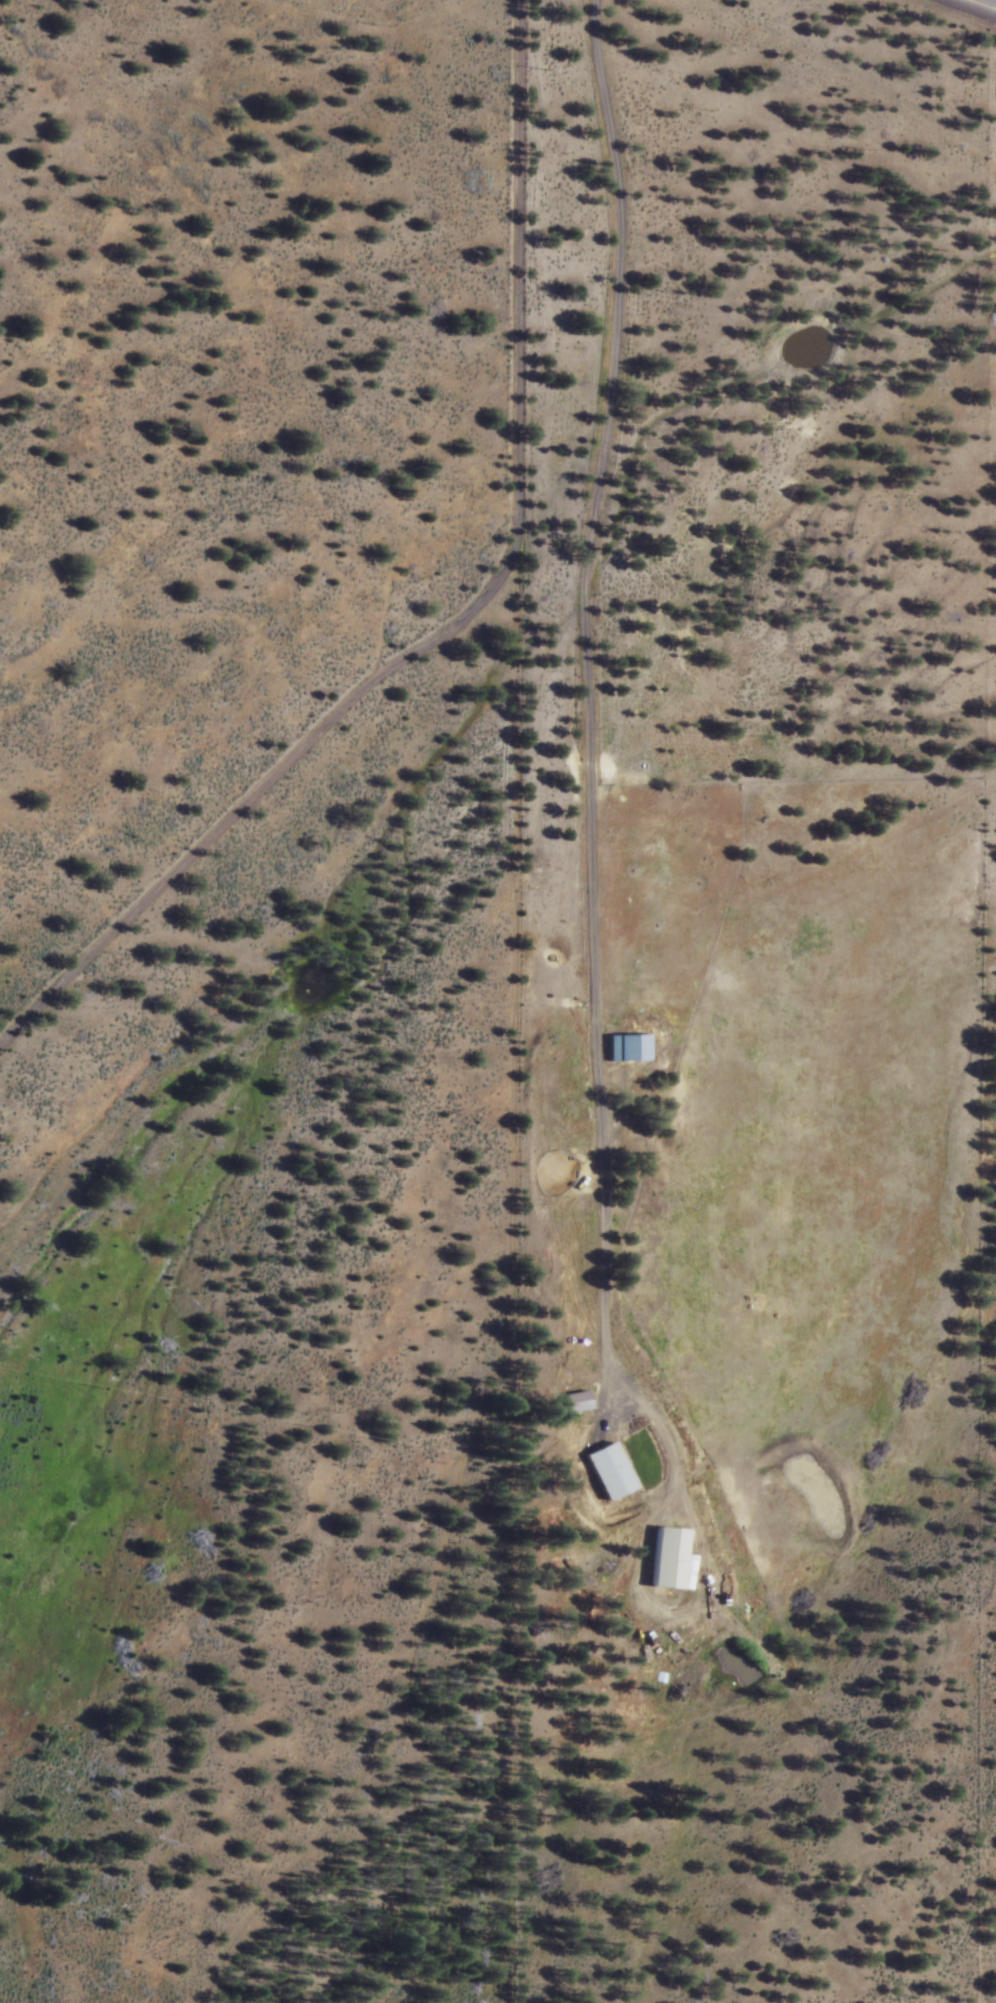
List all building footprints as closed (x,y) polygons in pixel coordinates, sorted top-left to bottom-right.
[(614,1035),(614,1061),(653,1061),(653,1035),(614,1035)] [(651,1462),(633,1428),(612,1438),(630,1473),(651,1462)] [(688,1589),(691,1527),(658,1525),(654,1587),(688,1589)]
